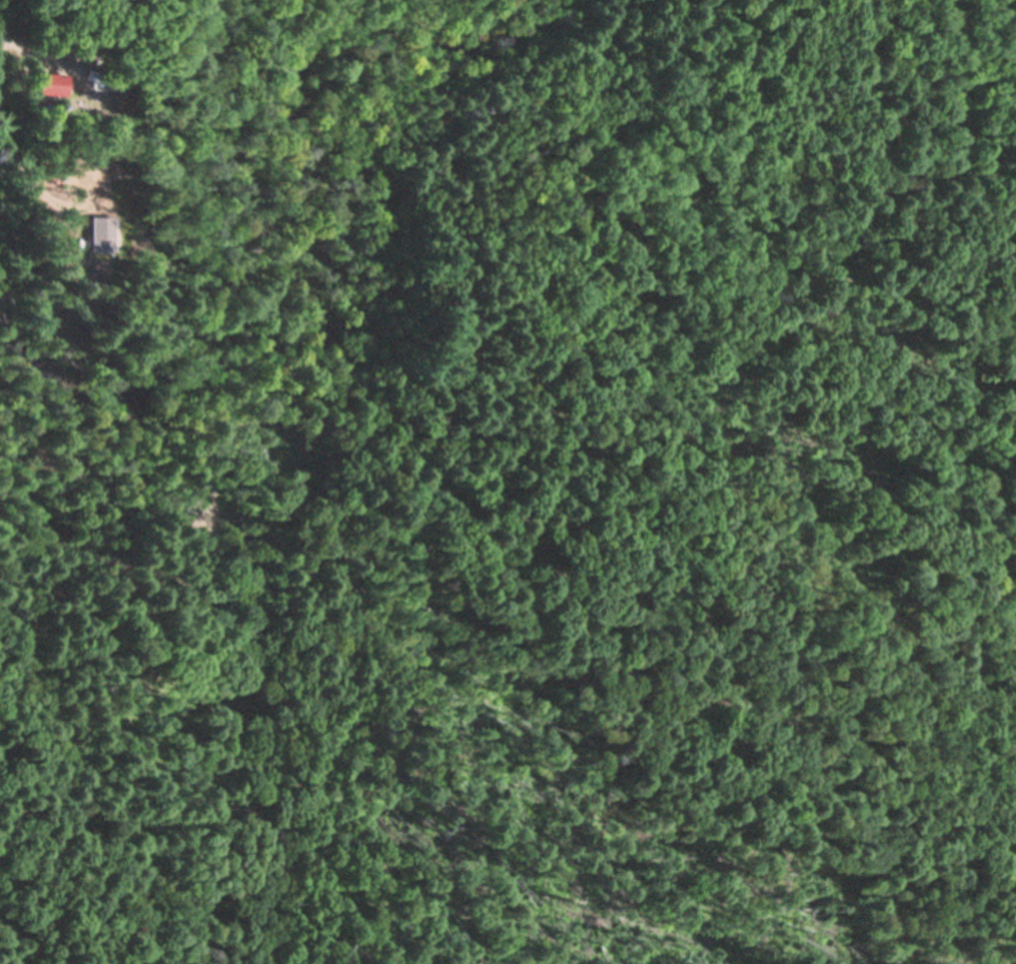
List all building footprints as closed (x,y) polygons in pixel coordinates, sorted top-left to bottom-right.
[(114,10),(118,0),(127,0),(122,13),(114,10)] [(122,82),(118,90),(107,85),(105,89),(93,84),(95,80),(87,76),(90,68),(122,82)] [(121,215),(132,248),(124,250),(122,244),(120,244),(118,239),(120,238),(114,218),(121,215)]
